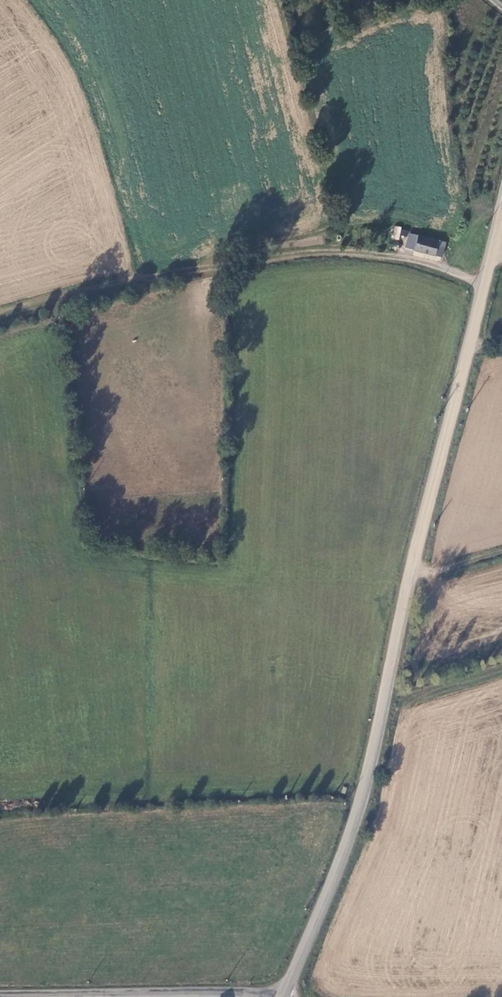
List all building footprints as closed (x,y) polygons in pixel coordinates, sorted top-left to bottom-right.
[(408,237),(398,234),(395,250),(405,252),(408,237)] [(435,242),(408,237),(405,252),(432,257),(435,242)]
